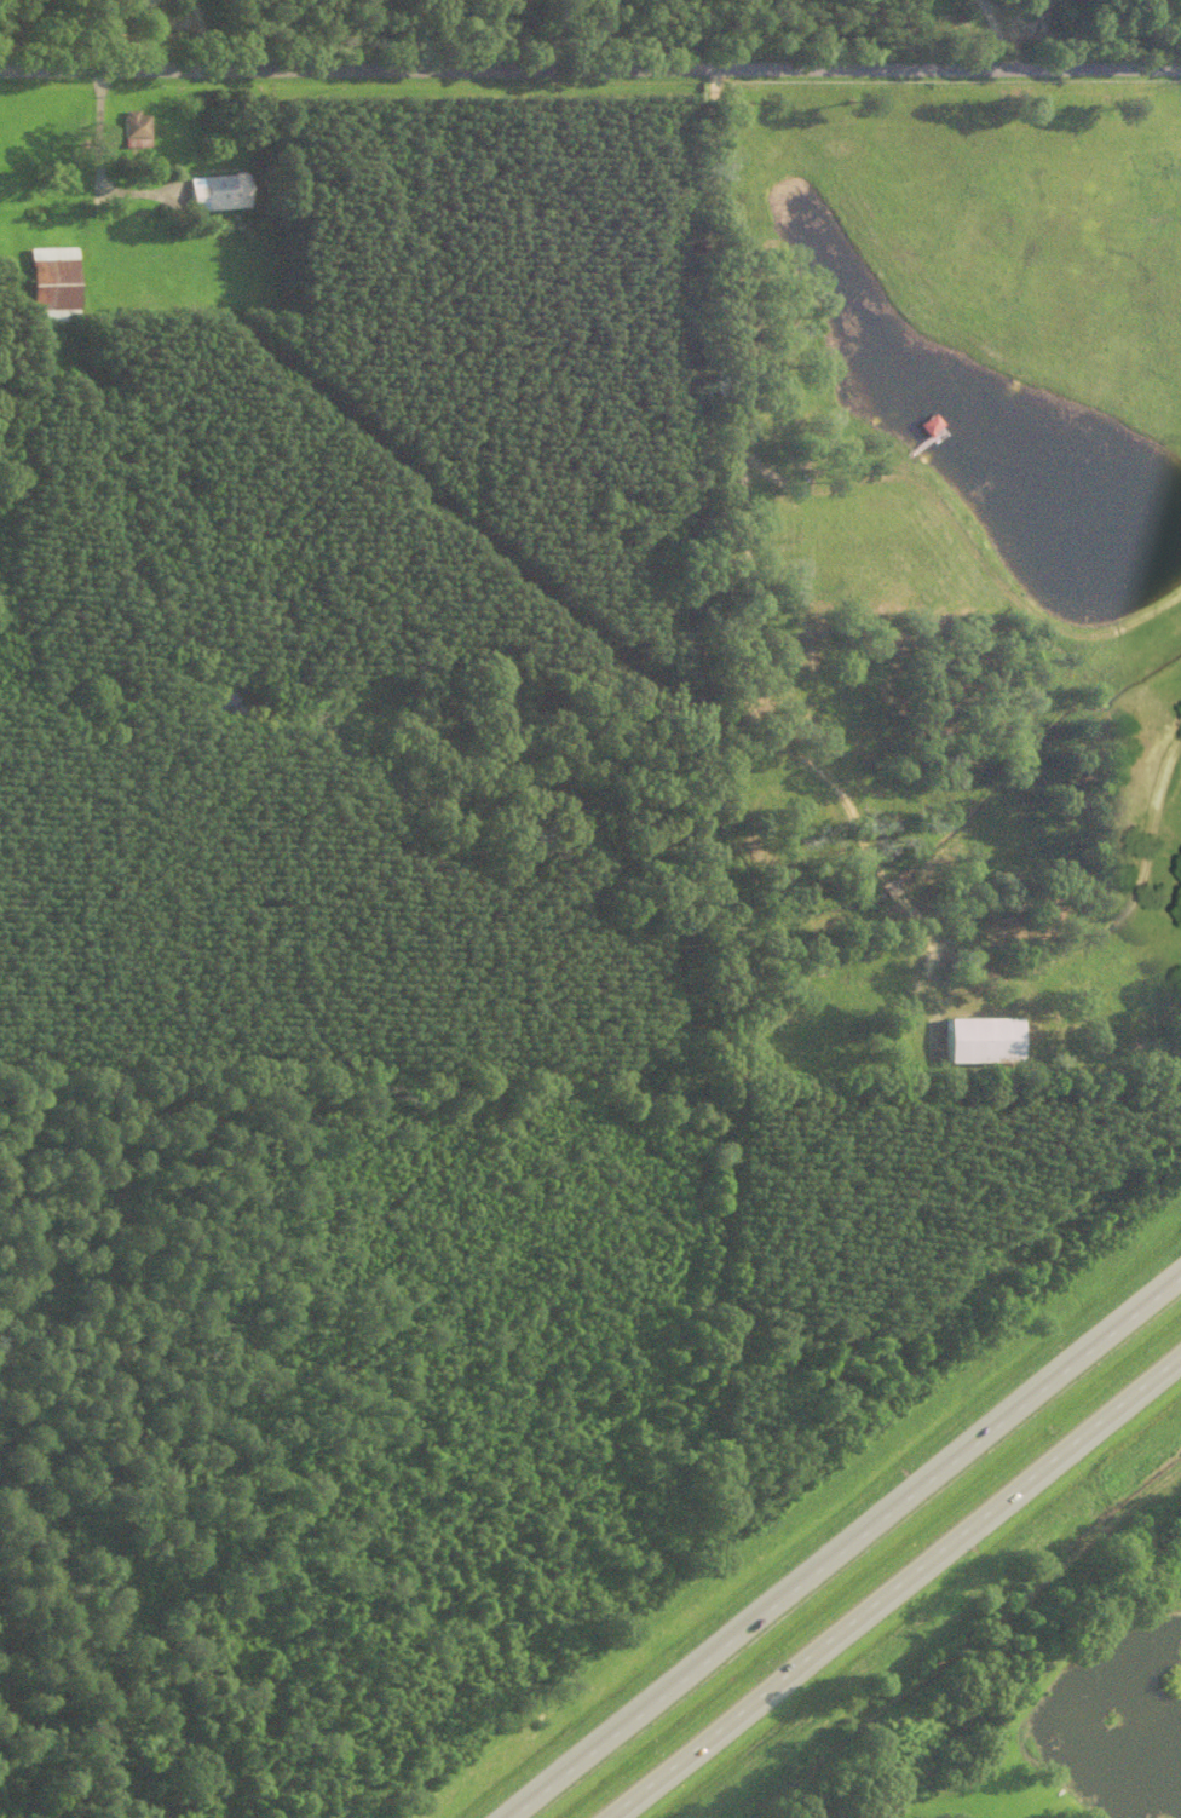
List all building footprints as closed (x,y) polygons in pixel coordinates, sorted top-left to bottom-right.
[(149,148),(149,113),(123,113),(123,148),(149,148)] [(188,178),(190,212),(246,210),(245,176),(188,178)] [(27,324),(75,323),(74,249),(26,249),(27,324)] [(944,1063),(1018,1063),(1018,1017),(944,1017),(944,1063)]
